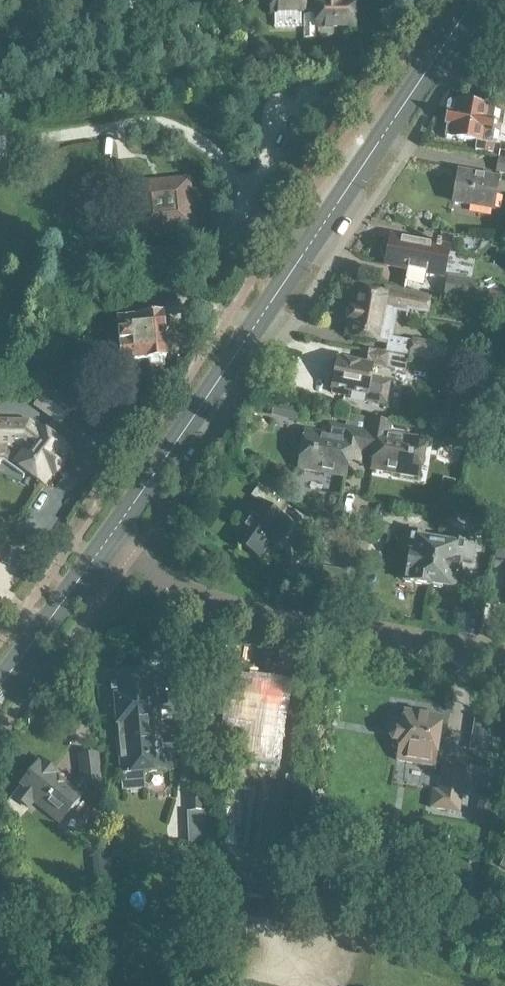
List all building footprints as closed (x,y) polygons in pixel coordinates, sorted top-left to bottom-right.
[(272,14),(276,14),(277,27),(301,26),(301,14),(306,14),(306,12),(318,11),(319,26),(319,35),(322,38),(330,38),(332,35),(332,26),(356,26),(355,1),(345,1),(345,0),(271,0),(272,14)] [(11,56),(4,34),(0,35),(0,60),(11,56)] [(446,136),(456,138),(458,141),(463,142),(465,139),(476,141),(476,150),(493,153),(495,143),(494,142),(497,127),(492,127),(496,107),(452,100),(451,100),(447,102),(446,110),(449,113),(450,113),(446,136)] [(499,157),(496,173),(504,174),(504,159),(499,157)] [(454,201),(494,209),(499,180),(460,173),(454,201)] [(191,176),(134,182),(139,234),(196,229),(192,192),(196,192),(202,213),(219,208),(211,178),(194,183),(195,186),(192,186),(191,176)] [(407,282),(423,285),(425,274),(443,277),(449,248),(392,238),(391,242),(387,241),(381,250),(382,262),(386,263),(385,267),(409,271),(407,282)] [(477,283),(448,278),(445,298),(473,302),(477,283)] [(379,340),(389,342),(390,336),(391,330),(390,330),(396,300),(403,301),(403,302),(417,305),(419,293),(386,287),(385,295),(361,290),(357,310),(352,309),(347,336),(379,342),(379,340)] [(504,293),(490,290),(487,305),(501,307),(504,293)] [(122,361),(150,359),(151,368),(164,367),(164,358),(167,357),(164,334),(167,334),(167,331),(170,328),(169,320),(165,317),(165,314),(118,318),(122,361)] [(410,357),(437,361),(437,358),(446,359),(448,347),(439,346),(439,344),(413,339),(410,357)] [(352,391),(367,394),(366,401),(387,405),(392,380),(373,377),(375,365),(406,371),(408,358),(363,350),(361,364),(339,360),(333,393),(351,396),(352,391)] [(74,406),(49,388),(37,404),(61,422),(74,406)] [(332,412),(339,414),(343,412),(344,406),(342,402),(334,400),(331,403),(329,408),(332,412)] [(272,416),(281,418),(283,403),(274,402),(272,416)] [(347,476),(350,461),(361,463),(362,454),(367,420),(345,417),(344,427),(329,424),(327,436),(307,432),(300,467),(347,476)] [(372,468),(421,477),(428,439),(389,433),(390,423),(367,420),(362,454),(374,456),(372,468)] [(30,471),(44,481),(52,470),(55,473),(64,460),(60,458),(67,448),(40,429),(39,431),(28,423),(0,423),(0,462),(6,462),(25,476),(30,471)] [(252,495),(261,501),(234,539),(260,557),(286,519),(278,514),(288,500),(262,481),(252,495)] [(374,525),(381,526),(382,526),(384,516),(376,515),(374,525)] [(430,585),(431,583),(429,583),(436,540),(423,538),(423,533),(402,529),(398,549),(410,551),(404,581),(430,585)] [(429,583),(431,583),(434,587),(442,589),(445,586),(457,588),(461,560),(473,562),(477,542),(453,538),(452,543),(436,540),(429,583)] [(165,673),(107,677),(107,678),(108,692),(115,691),(118,720),(125,719),(125,721),(143,719),(143,721),(161,719),(161,720),(184,718),(183,699),(169,700),(169,710),(161,711),(160,689),(166,689),(165,673)] [(224,706),(230,707),(230,709),(232,709),(230,723),(251,726),(247,755),(273,759),(278,715),(280,715),(280,713),(287,714),(289,692),(283,691),(284,689),(270,688),(270,686),(253,684),(252,685),(234,683),(233,685),(227,684),(224,706)] [(444,717),(438,716),(437,714),(431,713),(429,714),(419,713),(418,710),(412,709),(409,711),(405,710),(403,726),(396,725),(391,729),(390,736),(394,742),(393,748),(399,749),(397,759),(436,766),(444,717)] [(125,719),(118,720),(121,748),(163,744),(161,720),(161,719),(143,721),(143,719),(125,721),(125,719)] [(121,748),(123,774),(121,775),(123,792),(146,789),(145,772),(176,770),(174,743),(172,743),(163,744),(121,748)] [(29,809),(36,801),(62,823),(83,795),(80,793),(86,786),(103,784),(99,752),(80,755),(83,777),(74,788),(60,776),(62,773),(41,756),(30,770),(32,772),(23,784),(13,796),(29,809)] [(440,789),(433,788),(430,809),(461,813),(465,771),(443,767),(440,789)] [(482,772),(478,801),(493,803),(497,775),(482,772)] [(204,811),(200,811),(199,786),(187,787),(189,811),(187,811),(189,843),(206,842),(204,811)] [(111,837),(109,822),(97,823),(99,839),(111,837)]
